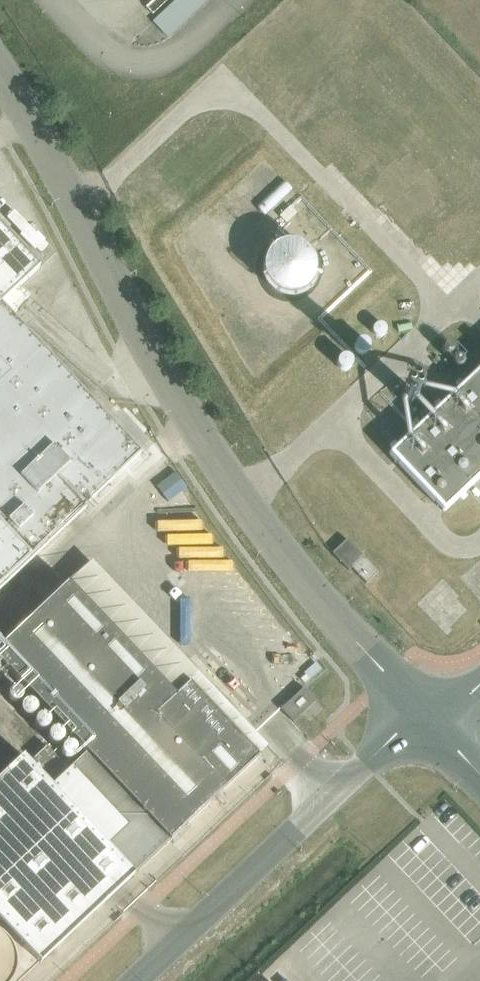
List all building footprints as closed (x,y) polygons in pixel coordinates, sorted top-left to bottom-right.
[(211,0),(180,0),(158,20),(172,36),(211,0)] [(66,375),(11,317),(30,295),(19,286),(39,267),(0,225),(0,437),(66,375)] [(310,290),(314,286),(316,280),(317,275),(318,269),(317,264),(315,258),(312,254),(308,249),(303,246),(298,244),(293,242),(287,242),(282,243),(276,245),(271,248),(267,252),(264,256),(261,261),(260,267),(260,272),(261,278),(263,283),(266,288),(269,292),(274,296),(279,298),(285,299),(290,300),(296,299),(301,297),(306,294),(310,290)] [(385,336),(386,335),(387,334),(387,332),(387,331),(387,329),(387,328),(386,327),(385,325),(384,325),(382,324),(381,324),(379,323),(378,324),(377,324),(375,325),(374,326),(373,327),(373,329),(372,330),(372,331),(372,333),(373,334),(374,336),(375,337),(376,338),(377,338),(379,339),(380,339),(382,338),(383,338),(384,337),(385,336)] [(369,352),(370,351),(371,349),(371,348),(371,346),(371,344),(370,343),(369,341),(368,340),(367,339),(365,339),(364,338),(362,338),(360,338),(359,339),(357,340),(356,341),(355,342),(354,344),(354,345),(354,347),(354,349),(355,350),(356,352),(357,353),(358,354),(360,355),(361,355),(363,355),(365,355),(366,354),(368,353),(369,352)] [(351,369),(352,368),(353,366),(353,365),(353,363),(353,361),(353,360),(352,358),(351,357),(349,356),(348,355),(346,355),(344,355),(343,355),(341,356),(340,357),(338,358),(337,359),(337,361),(336,362),(336,364),(337,366),(337,367),(338,369),(339,370),(340,371),(342,372),(344,372),(345,372),(347,372),(349,371),(350,370),(351,369)] [(479,478),(479,369),(389,453),(444,512),(479,478)] [(29,559),(140,455),(66,375),(0,437),(0,586),(29,559)] [(414,398),(415,397),(415,396),(416,395),(416,393),(416,392),(415,391),(414,390),(414,389),(413,388),(411,387),(410,387),(409,387),(407,387),(406,388),(405,388),(404,389),(403,390),(403,391),(402,393),(402,394),(402,395),(403,397),(404,398),(404,399),(406,400),(407,400),(408,400),(409,400),(411,400),(412,400),(413,399),(414,398)] [(352,568),(364,581),(367,584),(379,573),(348,540),(333,554),(340,561),(343,564),(349,571),(352,568)] [(47,601),(0,646),(0,661),(64,729),(86,753),(68,770),(46,746),(32,759),(138,871),(170,841),(260,756),(190,681),(155,714),(47,601)] [(303,713),(316,700),(305,688),(304,687),(281,709),(293,722),(294,721),(303,713)] [(138,871),(32,759),(26,753),(0,778),(0,920),(40,963),(138,871)]
